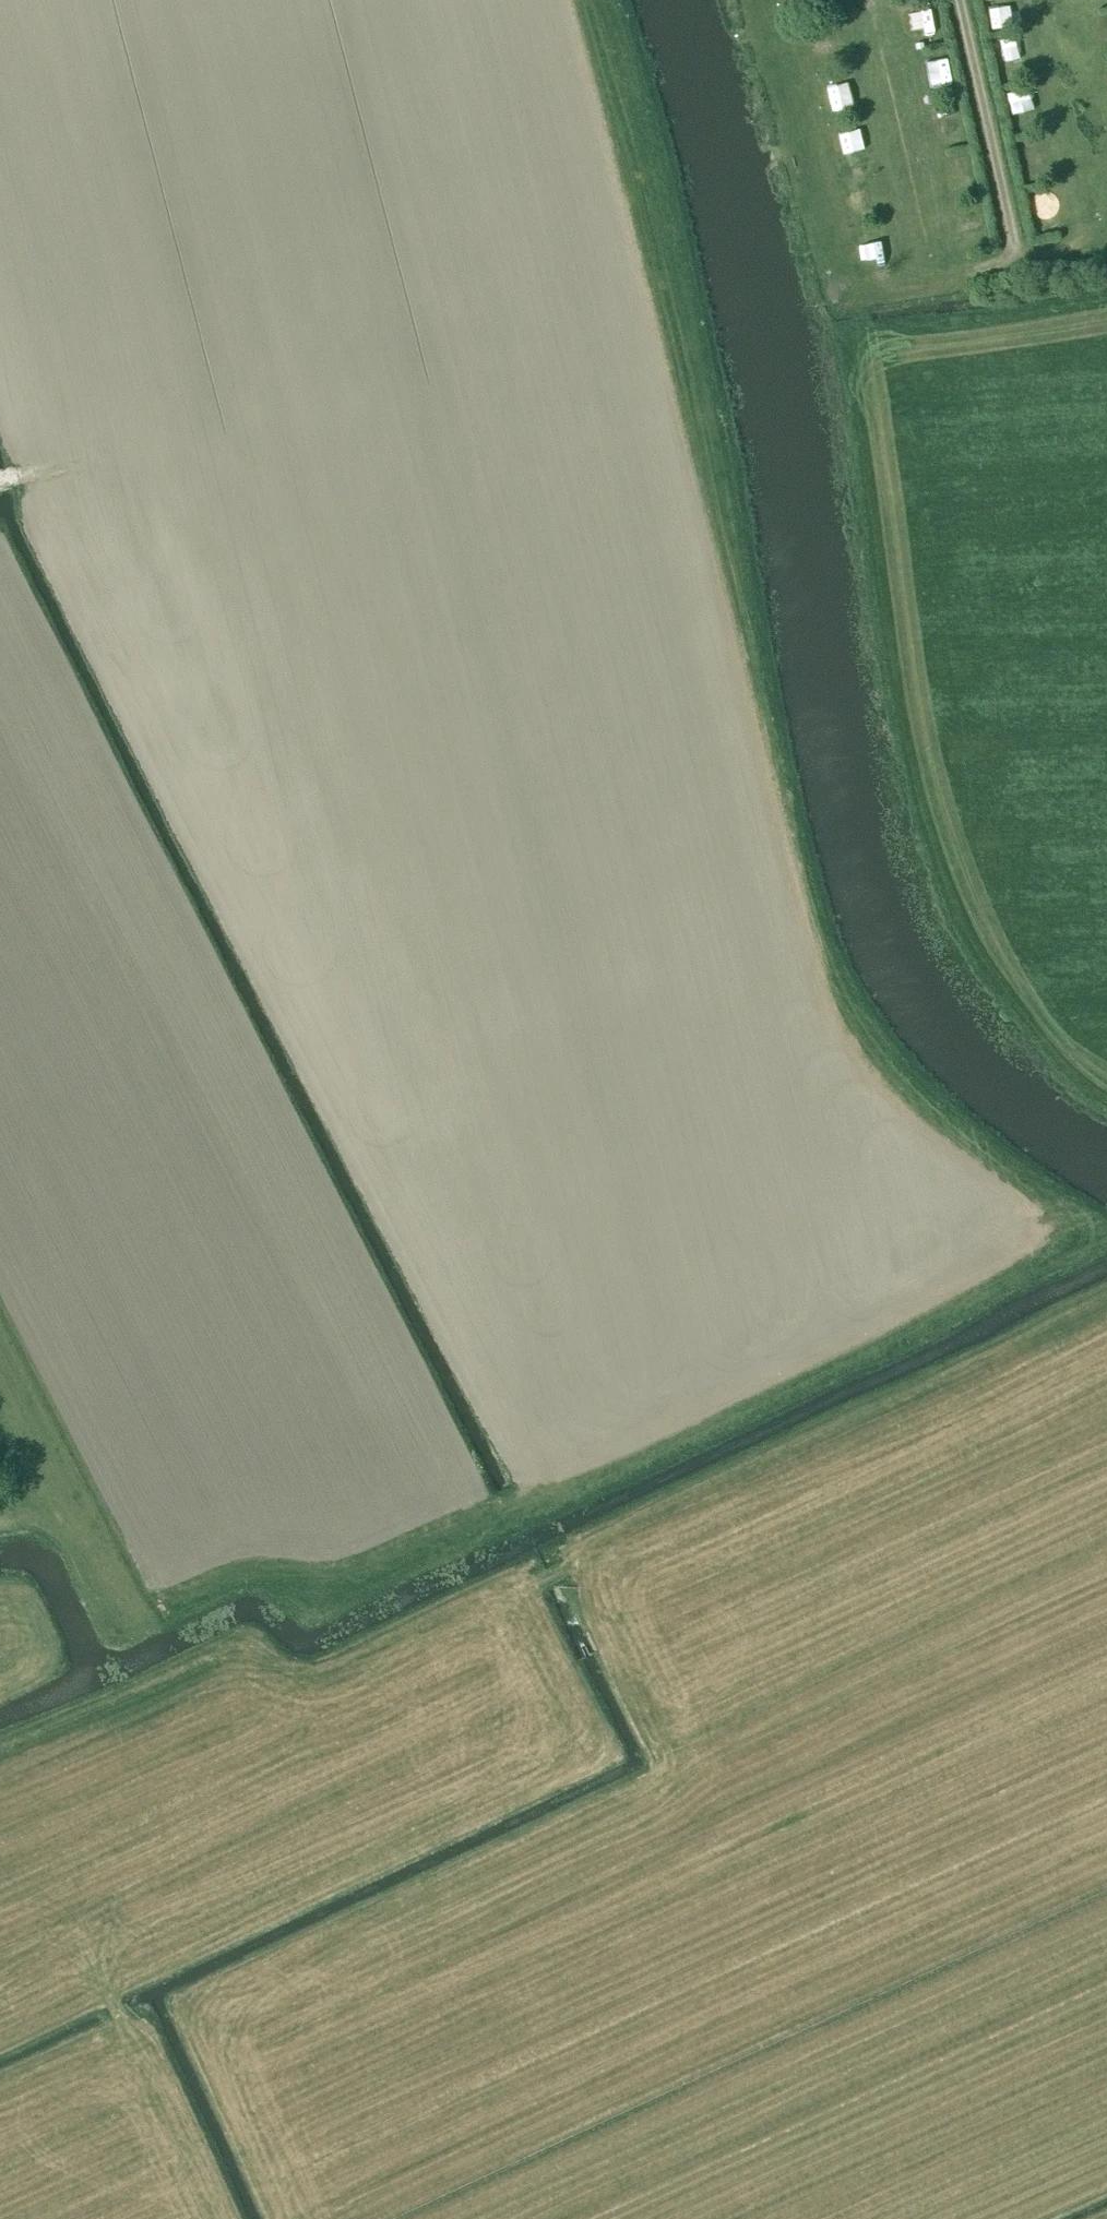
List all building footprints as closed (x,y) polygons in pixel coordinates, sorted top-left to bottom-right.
[(991,16),(1023,11),(1022,0),(989,0),(991,16)]
